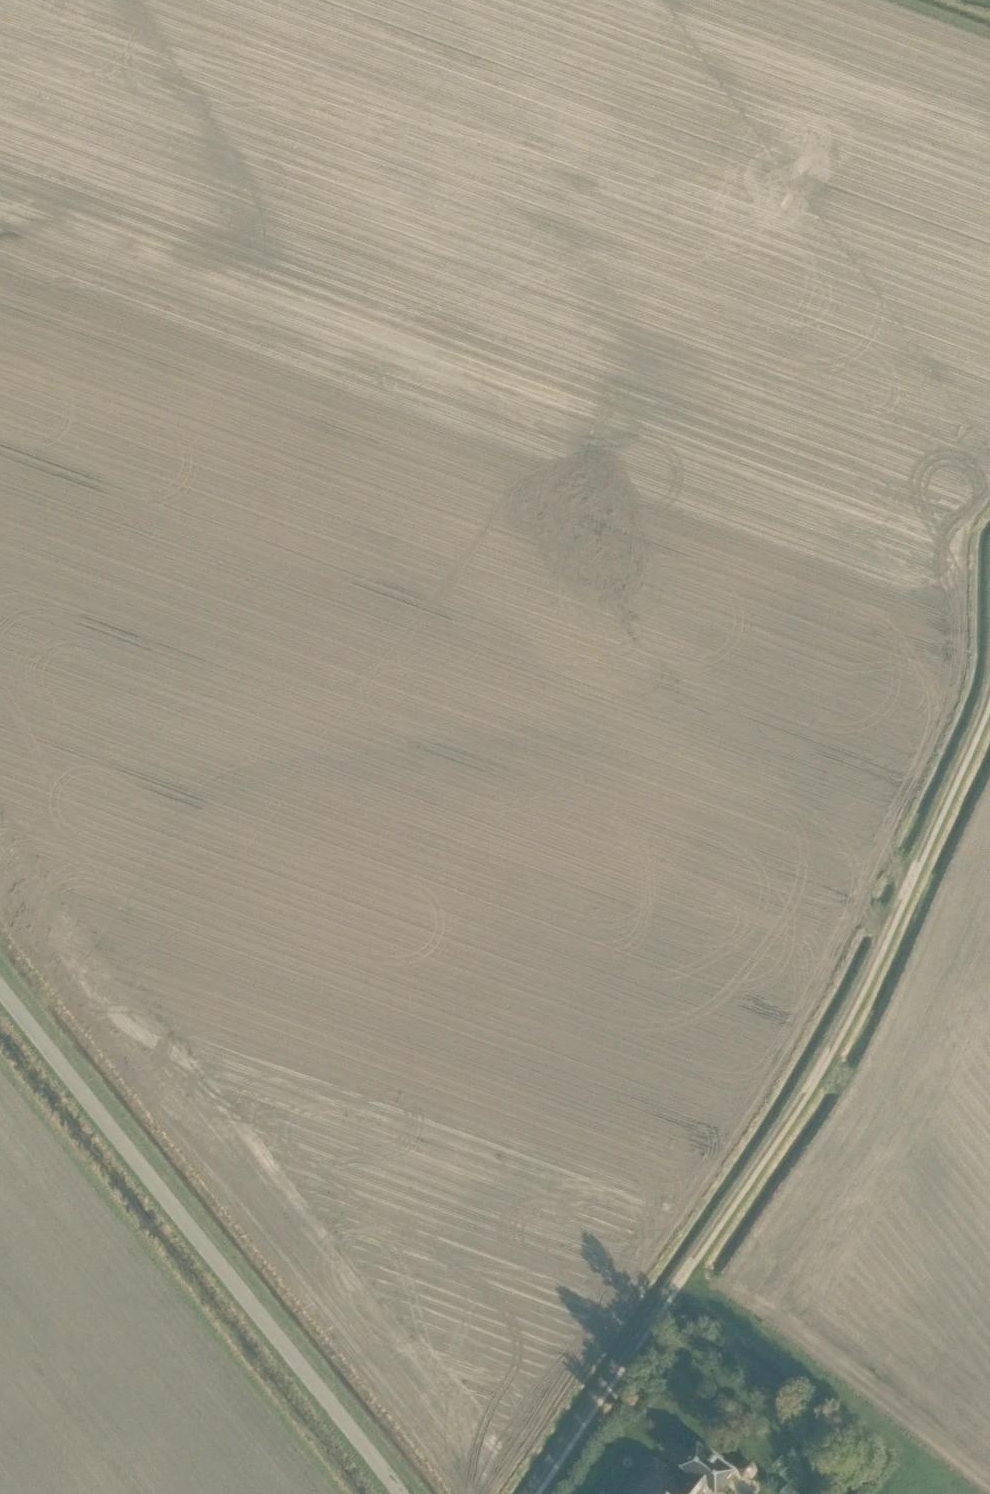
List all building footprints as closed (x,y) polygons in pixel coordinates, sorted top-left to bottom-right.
[(698,1448),(682,1469),(688,1473),(682,1481),(652,1457),(624,1493),(717,1493),(733,1473),(698,1448)]
